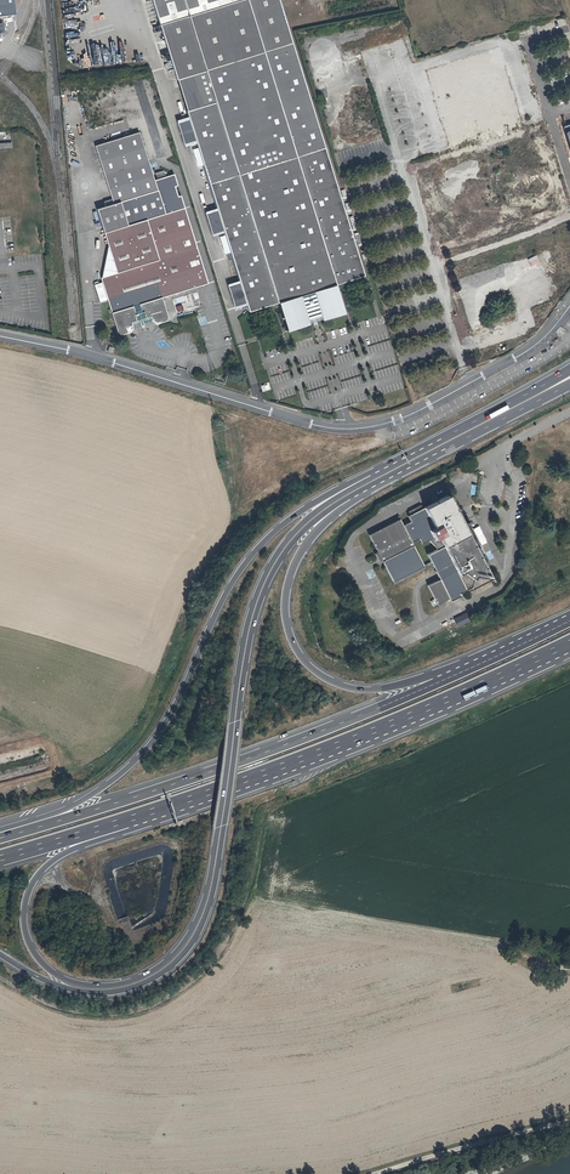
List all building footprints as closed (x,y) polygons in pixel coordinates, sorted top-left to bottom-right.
[(13,12),(12,0),(0,0),(0,13),(13,12)] [(175,80),(203,71),(289,42),(276,0),(149,0),(175,80)] [(388,28),(366,34),(369,44),(391,38),(388,28)] [(340,40),(343,52),(367,46),(364,33),(340,40)] [(340,314),(332,286),(364,276),(323,148),(289,42),(203,71),(214,103),(185,112),(188,120),(176,124),(183,145),(194,142),(216,210),(205,214),(211,235),(223,232),(239,283),(227,286),(234,307),(245,303),(248,311),(280,301),(289,328),(298,323),(299,326),(307,324),(306,319),(321,315),(323,319),(331,317),(330,314),(340,314)] [(523,128),(497,47),(424,70),(450,151),(523,128)] [(175,80),(185,112),(214,103),(203,71),(175,80)] [(155,181),(150,167),(139,133),(95,147),(105,177),(114,205),(97,210),(105,235),(109,249),(117,274),(104,279),(102,279),(103,284),(109,301),(112,310),(119,333),(120,334),(121,335),(123,335),(125,335),(128,334),(131,332),(132,330),(133,329),(142,326),(143,328),(144,328),(145,327),(145,325),(154,322),(156,324),(158,324),(160,324),(165,323),(168,322),(169,321),(169,319),(169,318),(163,299),(208,284),(184,208),(180,196),(177,197),(174,187),(177,186),(173,175),(155,181)] [(528,218),(521,219),(520,213),(502,216),(504,230),(529,226),(528,218)] [(109,249),(104,279),(117,274),(109,249)] [(536,290),(543,289),(541,280),(534,282),(536,290)] [(100,303),(109,301),(103,284),(96,287),(100,303)] [(527,300),(536,297),(531,284),(523,287),(527,300)] [(197,317),(200,325),(207,323),(204,315),(197,317)] [(307,324),(323,319),(321,315),(306,319),(307,324)] [(304,374),(318,371),(316,363),(302,367),(304,374)] [(289,372),(273,376),(275,383),(291,379),(289,372)] [(431,556),(421,561),(428,574),(429,577),(433,584),(427,587),(437,605),(449,599),(451,602),(461,597),(460,594),(467,591),(468,593),(478,588),(477,586),(490,579),(480,559),(483,555),(475,548),(461,520),(457,518),(455,513),(457,513),(449,498),(448,499),(446,496),(439,500),(437,496),(432,499),(434,502),(420,509),(418,506),(406,512),(408,516),(406,517),(408,522),(401,526),(398,520),(368,536),(376,553),(374,554),(376,559),(377,560),(379,559),(382,565),(391,583),(417,570),(403,544),(411,540),(413,545),(420,542),(431,556)] [(368,578),(375,577),(373,569),(366,571),(368,578)] [(465,613),(454,619),(457,625),(469,619),(465,613)]
